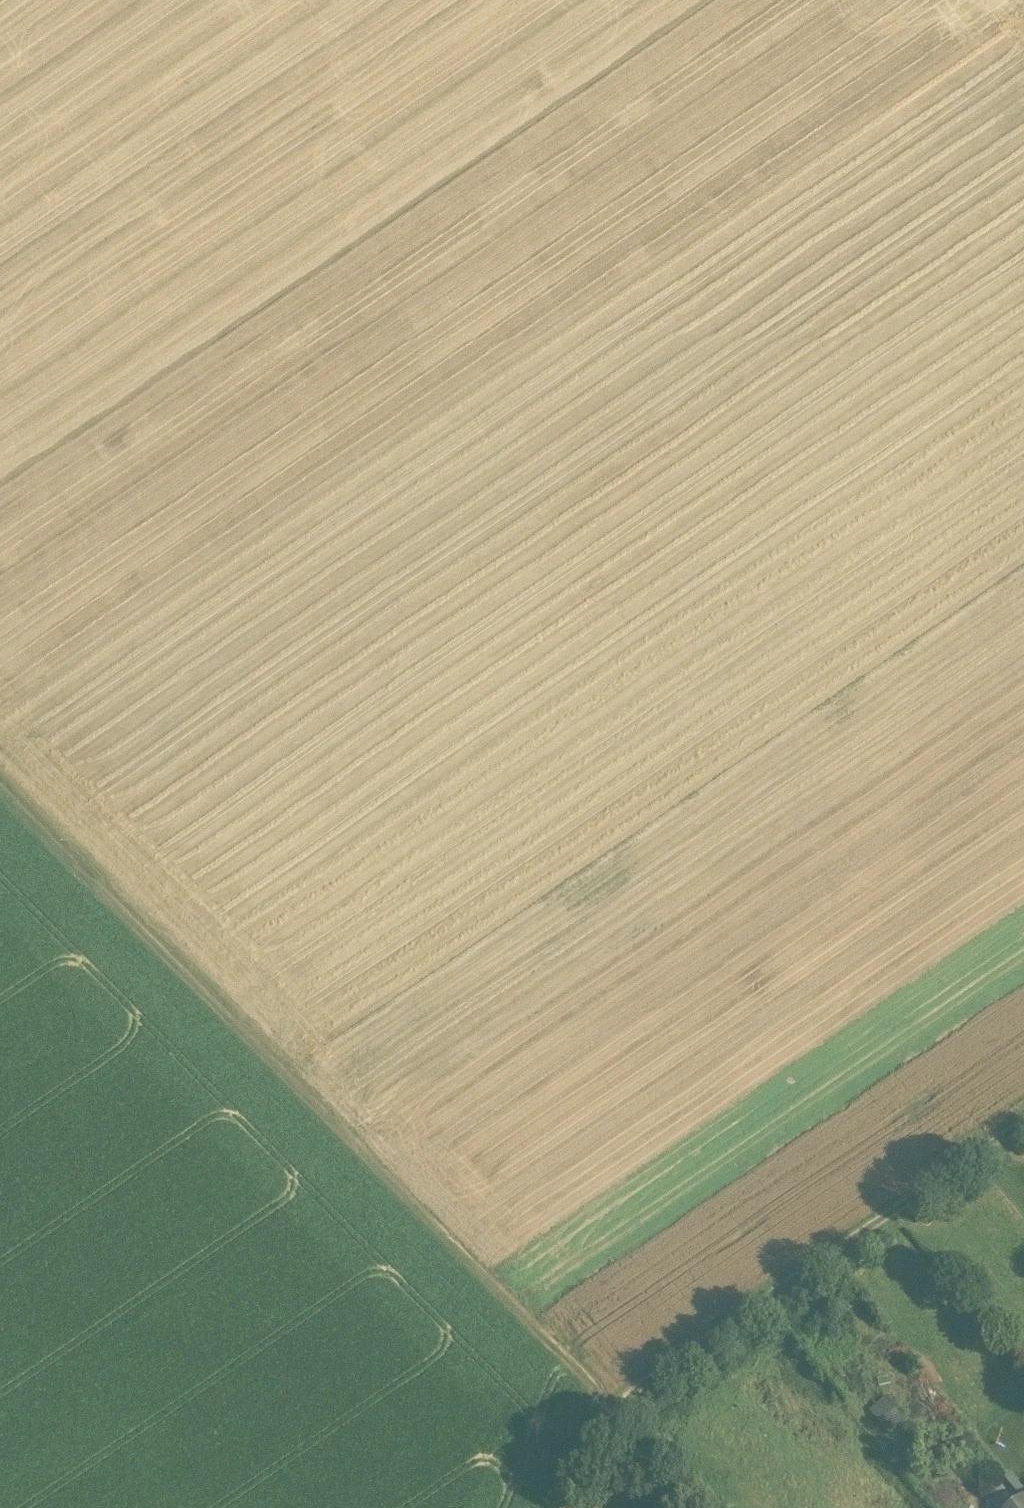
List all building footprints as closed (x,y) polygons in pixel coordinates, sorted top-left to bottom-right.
[(1012,1507),(1023,1507),(1023,1498),(1012,1507)]
